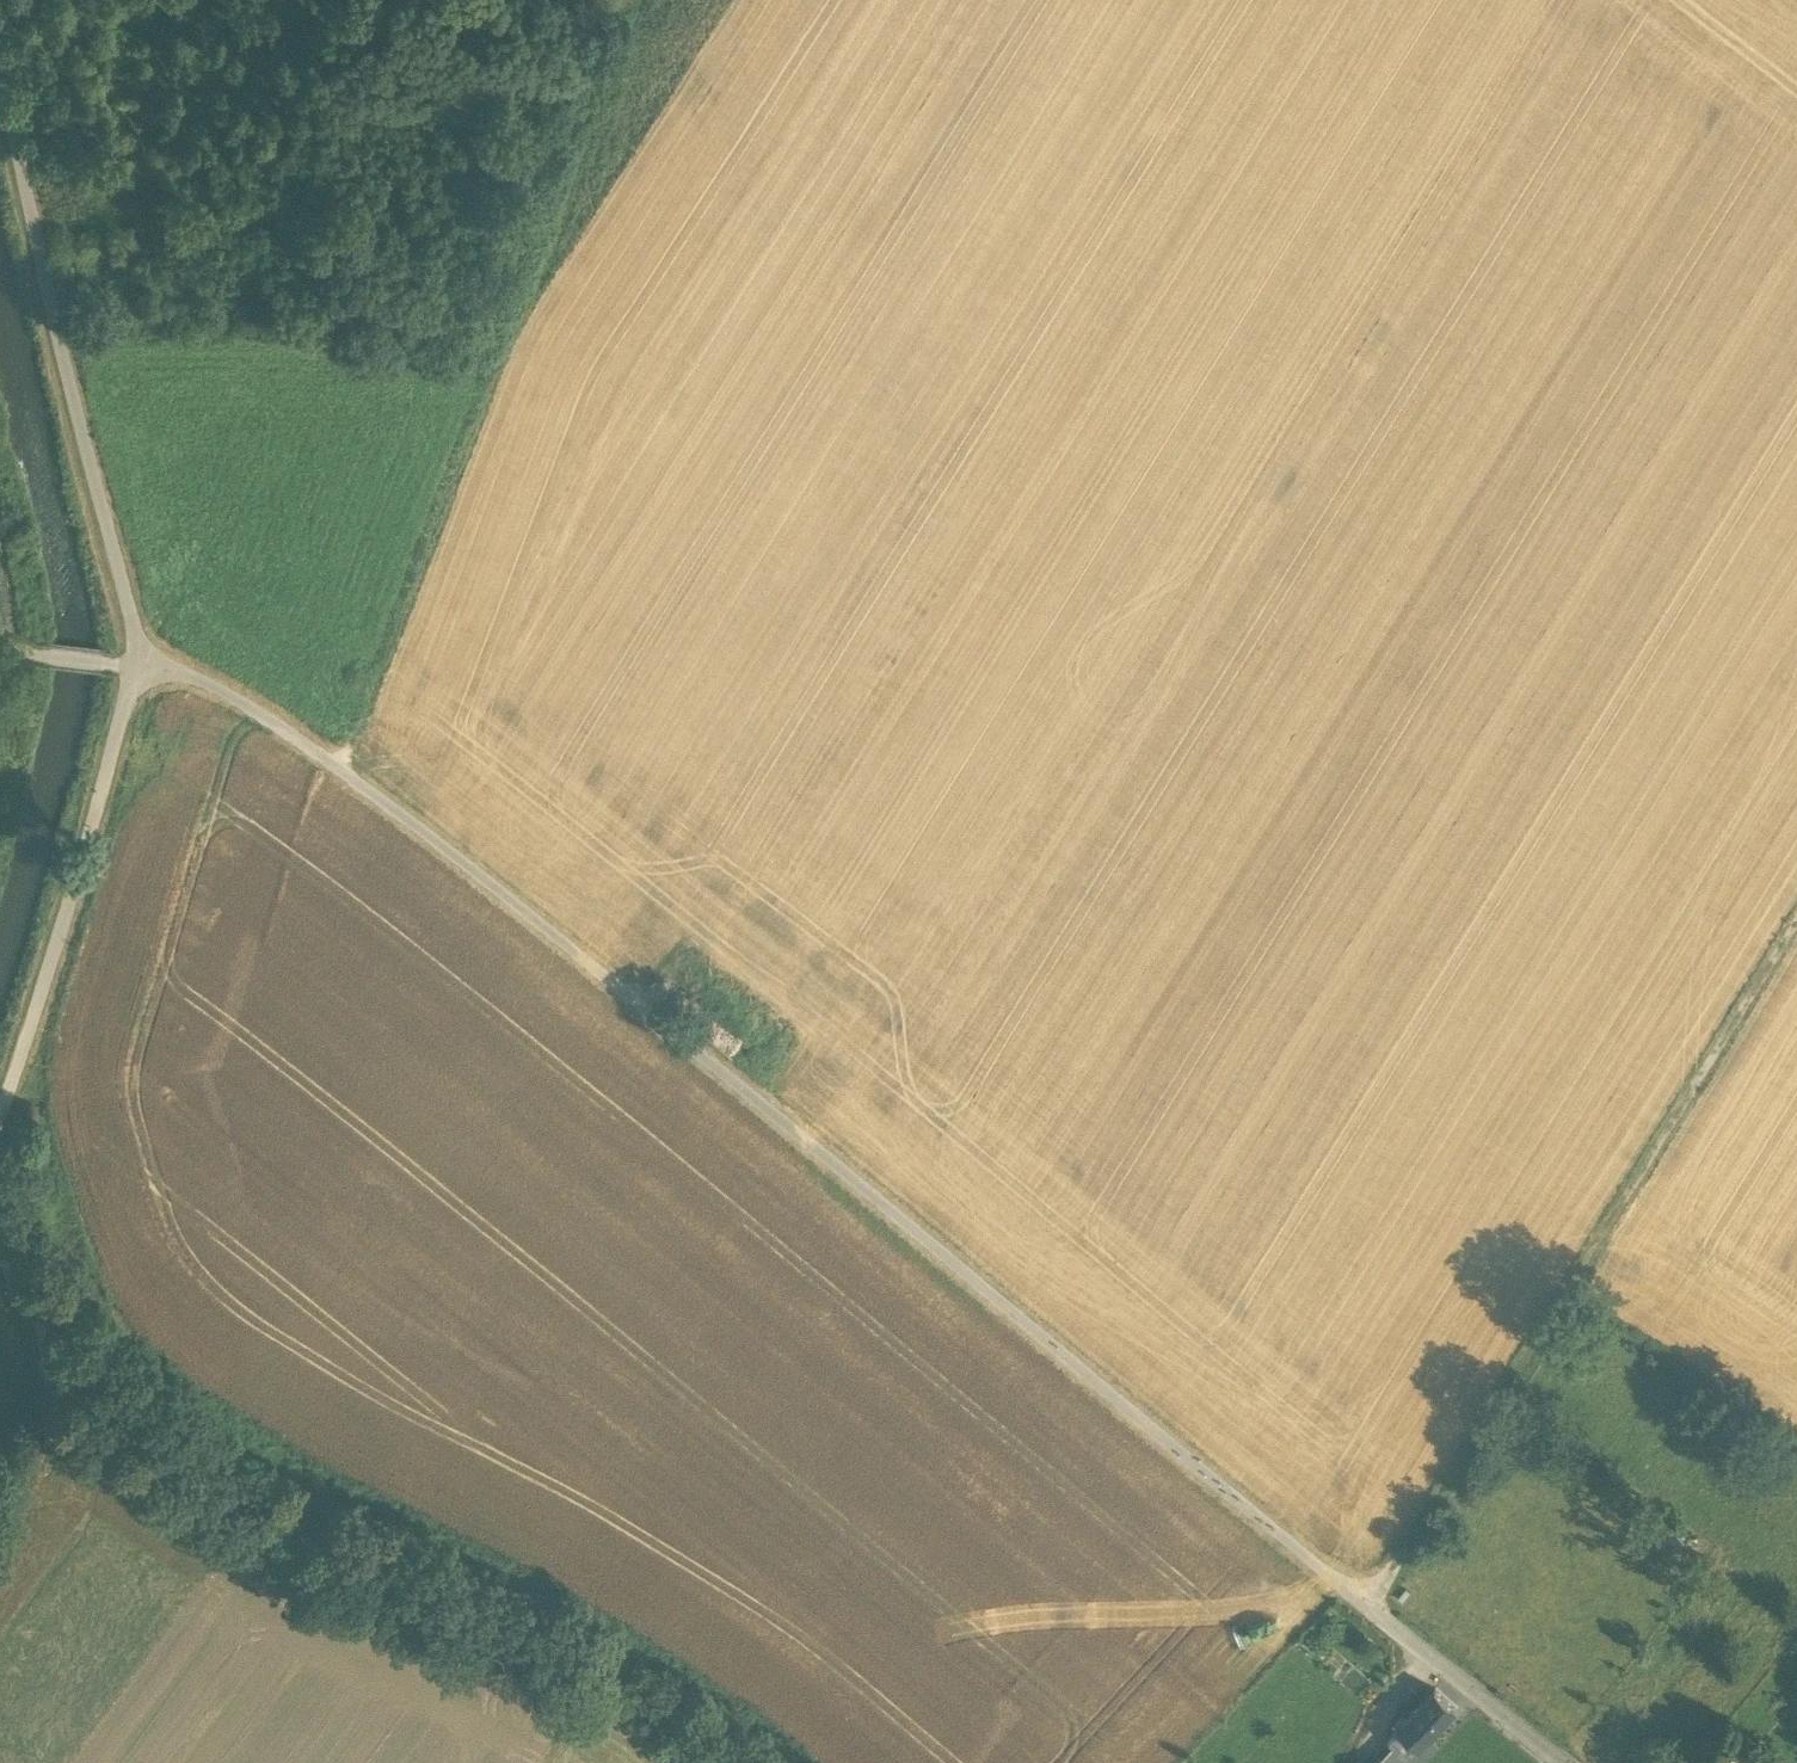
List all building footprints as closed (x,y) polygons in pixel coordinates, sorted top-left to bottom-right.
[(1405,1584),(1395,1598),(1408,1606),(1417,1593),(1405,1584)] [(1456,1710),(1435,1690),(1398,1729),(1419,1749),(1429,1739),(1456,1710)] [(1398,1729),(1387,1741),(1393,1747),(1377,1762),(1426,1762),(1440,1749),(1429,1739),(1419,1749),(1398,1729)] [(1717,1762),(1749,1762),(1731,1748),(1717,1762)]
